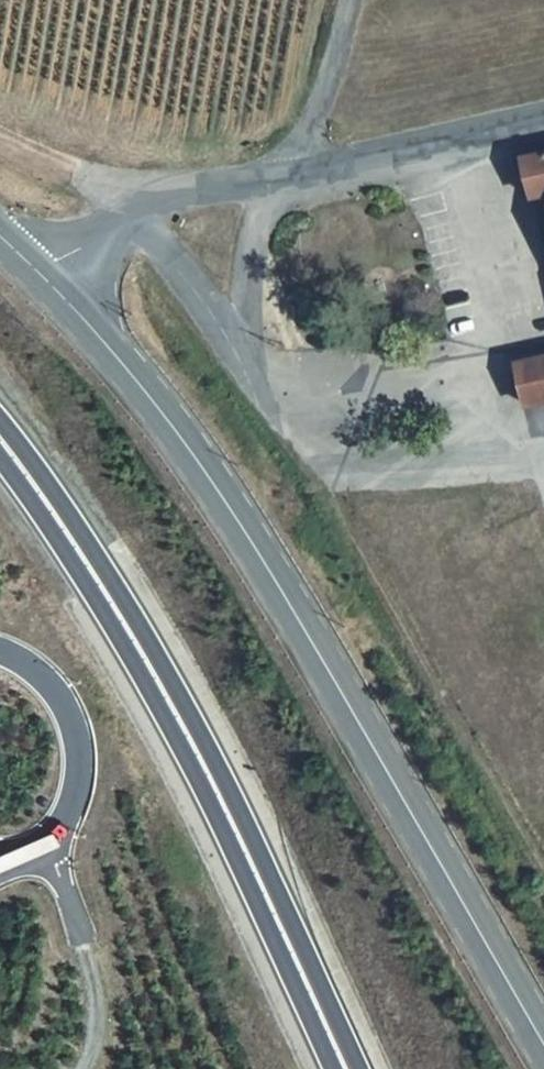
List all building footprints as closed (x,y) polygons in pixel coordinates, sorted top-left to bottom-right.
[(493,150),(501,186),(510,188),(519,225),(535,221),(543,261),(543,140),(493,150)] [(534,467),(543,499),(543,465),(534,467)]
